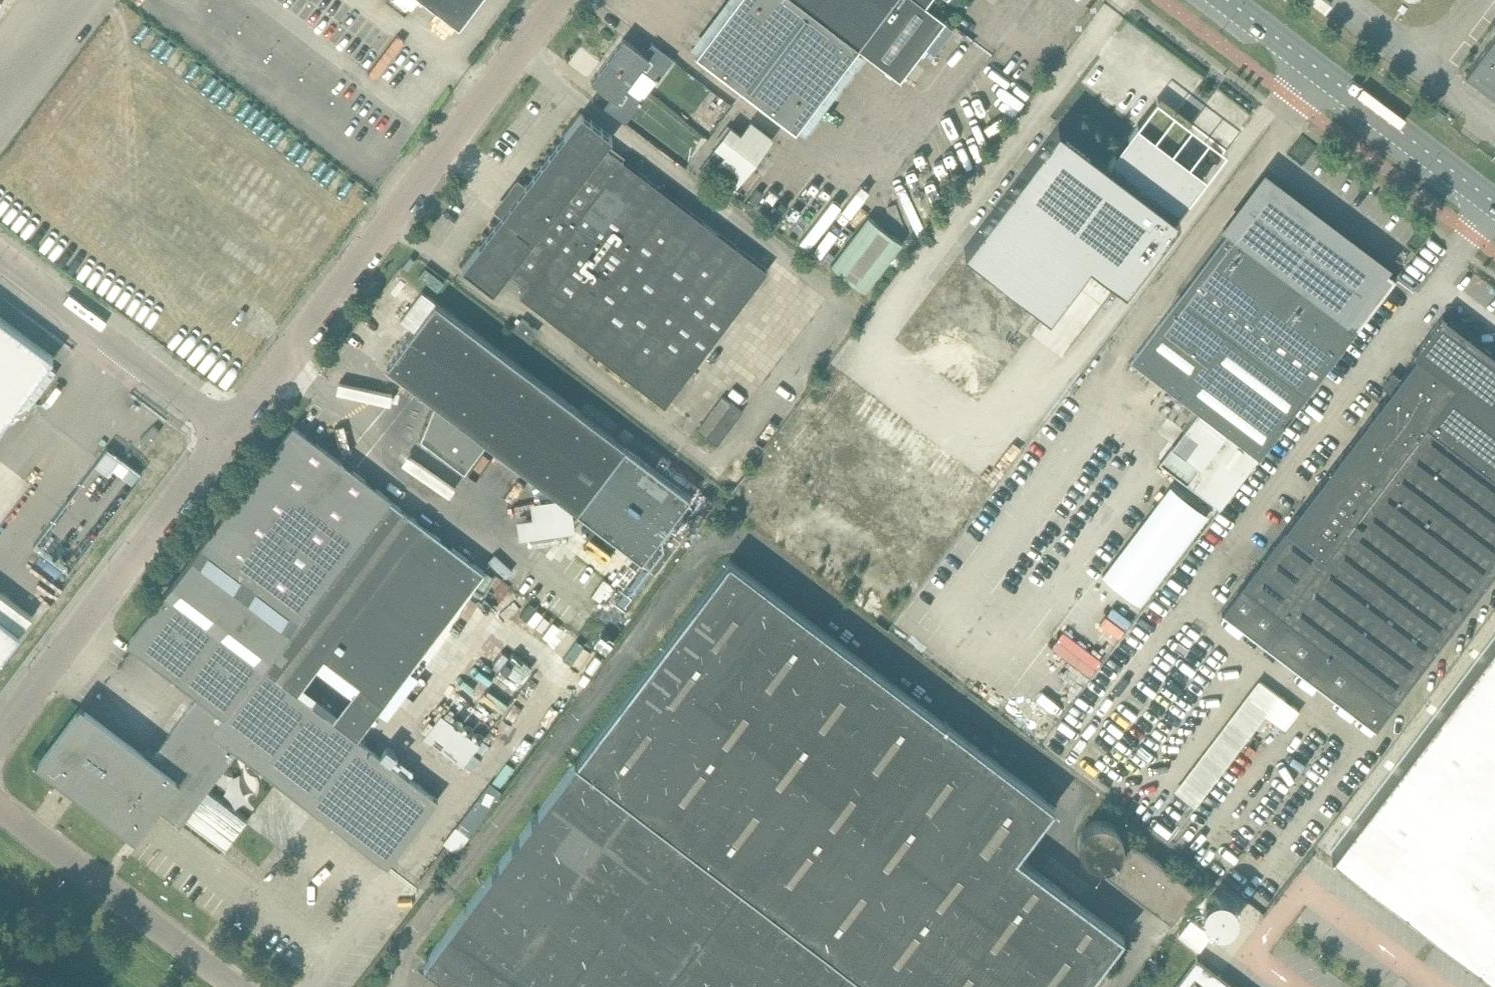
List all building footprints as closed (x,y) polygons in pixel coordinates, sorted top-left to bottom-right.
[(459,24),(477,0),(427,0),(459,24)] [(698,53),(697,55),(698,55),(795,130),(796,128),(856,50),(859,46),(900,77),(944,19),(925,4),(928,0),(738,0),(698,53)] [(1494,97),(1494,34),(1465,74),(1494,97)] [(673,59),(652,43),(644,53),(623,37),(607,59),(632,78),(640,68),(657,80),(673,59)] [(632,78),(607,59),(591,80),(612,96),(604,106),(625,122),(641,101),(625,88),(632,78)] [(965,247),(1050,312),(1090,259),(1126,286),(1179,215),(1176,213),(1203,177),(1161,144),(1181,117),(1158,100),(1110,162),(1059,124),(965,247)] [(519,295),(592,350),(665,405),(768,270),(605,146),(612,136),(581,112),(462,266),(493,290),(509,269),(528,284),(519,295)] [(751,117),(743,128),(732,120),(715,144),(732,155),(728,161),(747,174),(775,133),(751,117)] [(1180,295),(1131,360),(1198,411),(1160,462),(1220,507),(1257,458),(1258,459),(1329,366),(1395,278),(1386,271),(1391,265),(1265,169),(1221,226),(1223,228),(1228,232),(1180,295)] [(902,243),(867,217),(831,264),(866,291),(902,243)] [(414,330),(386,366),(435,403),(421,437),(464,470),(486,442),(554,493),(573,507),(577,511),(641,559),(690,495),(626,447),(435,301),(414,330)] [(1396,701),(1494,571),(1494,354),(1442,314),(1413,353),(1416,356),(1400,376),(1393,371),(1382,386),(1389,391),(1379,404),(1221,611),(1375,728),(1396,701)] [(53,357),(0,316),(0,427),(53,357)] [(522,318),(514,329),(530,342),(538,330),(522,318)] [(717,445),(743,410),(732,402),(706,436),(717,445)] [(79,705),(36,761),(60,780),(79,794),(132,835),(135,832),(136,830),(138,828),(156,805),(180,823),(183,818),(225,850),(247,821),(230,809),(219,800),(205,790),(236,751),(307,805),(387,865),(388,864),(438,799),(369,747),(358,738),(334,720),(299,693),(263,666),(289,632),(389,499),(389,498),(294,426),(129,643),(134,647),(198,696),(152,756),(87,708),(80,703),(79,705)] [(106,447),(94,463),(109,473),(112,469),(121,457),(106,447)] [(1171,485),(1102,574),(1140,603),(1209,514),(1171,485)] [(425,527),(325,659),(360,685),(384,703),(484,571),(425,527)] [(668,528),(642,562),(655,572),(681,538),(668,528)] [(465,906),(424,961),(457,986),(1082,986),(1122,934),(1014,853),(1052,803),(729,559),(465,906)] [(20,633),(0,618),(0,659),(20,633)] [(1330,848),(1494,974),(1494,633),(1330,848)] [(517,649),(500,669),(521,686),(537,666),(517,649)] [(1229,758),(1262,711),(1288,729),(1303,707),(1260,677),(1212,746),(1229,758)] [(425,736),(464,765),(479,745),(440,716),(425,736)] [(448,835),(458,844),(502,796),(493,787),(448,835)] [(1100,865),(1097,865),(1170,920),(1195,888),(1122,833),(1123,835),(1123,837),(1124,840),(1124,843),(1124,845),(1123,848),(1122,850),(1121,853),(1120,855),(1118,857),(1117,859),(1115,861),(1112,862),(1110,863),(1108,864),(1105,865),(1102,865),(1100,865)] [(1330,848),(1225,986),(1494,986),(1494,974),(1330,848)]
